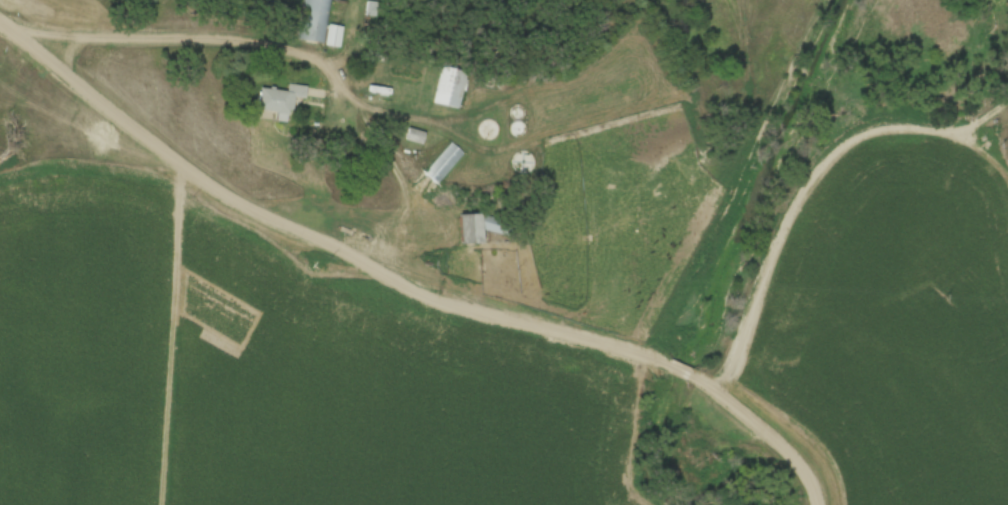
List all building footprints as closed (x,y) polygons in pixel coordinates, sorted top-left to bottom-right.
[(310,42),(317,0),(337,0),(331,45),(310,42)] [(340,28),(327,26),(324,45),(337,47),(340,28)] [(468,111),(441,105),(449,67),(476,73),(468,111)] [(305,88),(288,85),(287,92),(261,87),(256,116),(289,122),(294,93),(304,95),(305,88)] [(499,134),(491,120),(478,127),(486,142),(499,134)] [(408,141),(422,141),(422,132),(408,132),(408,141)] [(423,173),(436,184),(463,154),(451,143),(423,173)] [(527,172),(527,154),(519,153),(519,172),(527,172)] [(460,243),(483,243),(484,231),(504,232),(504,216),(460,215),(460,243)]
